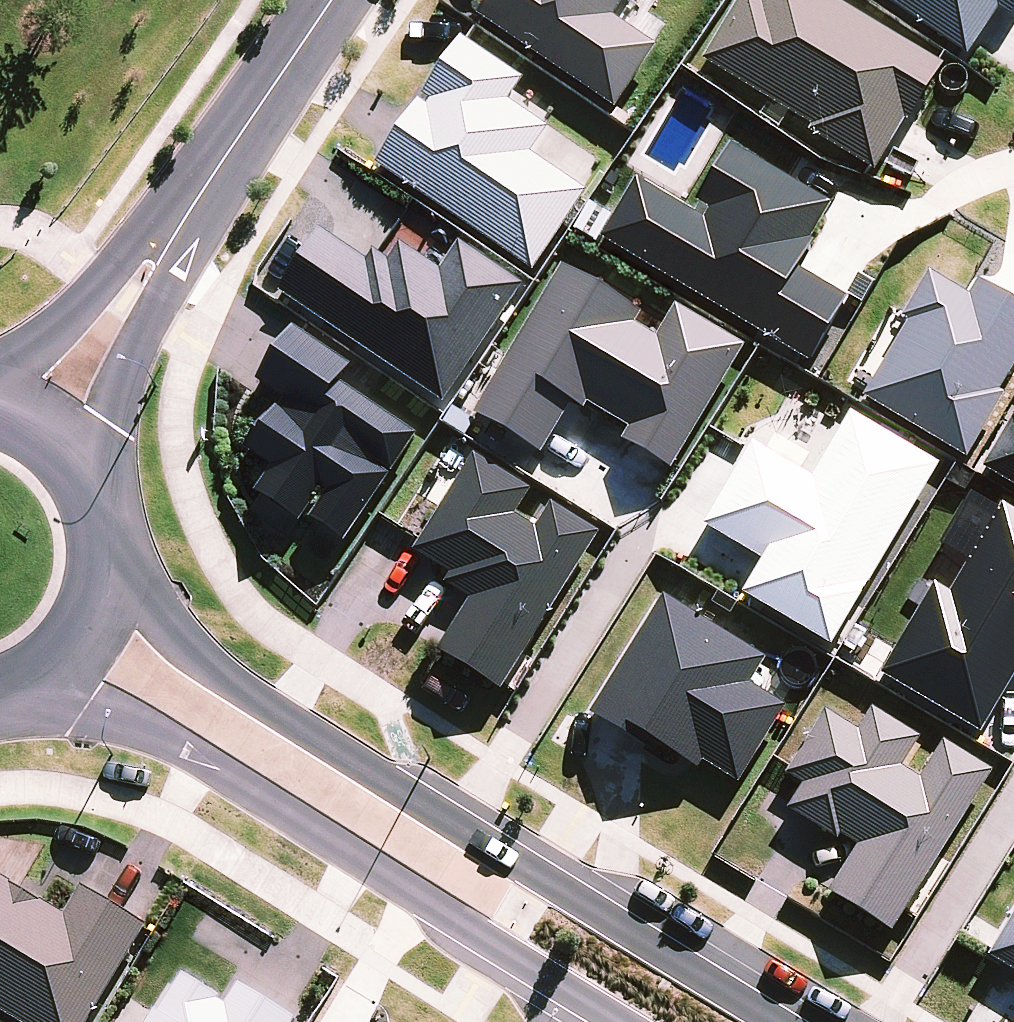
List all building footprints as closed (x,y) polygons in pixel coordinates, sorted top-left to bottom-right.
[(477,21),(615,113),(657,50),(613,22),(628,0),(490,0),(477,21)] [(703,64),(812,129),(808,136),(874,175),(904,125),(908,127),(943,69),(825,0),(762,0),(761,2),(757,0),(740,0),(703,64)] [(967,60),(999,14),(1010,20),(1013,15),(1013,0),(880,0),(967,60)] [(461,42),(375,169),(532,275),(587,195),(532,157),(549,131),(510,105),(524,84),(461,42)] [(634,184),(602,242),(810,366),(850,302),(799,272),(814,246),(811,244),(832,209),(729,150),(696,205),(646,177),(641,188),(634,184)] [(319,235),(278,297),(442,407),(523,289),(459,246),(440,274),(400,247),(388,264),(373,255),(365,265),(319,235)] [(642,318),(561,271),(473,418),(540,459),(571,407),(582,413),(586,406),(630,432),(621,445),(671,473),(746,351),(674,309),(656,341),(635,329),(642,318)] [(1004,399),(999,396),(1013,371),(1013,308),(977,286),(968,300),(928,276),(900,322),(907,326),(861,401),(965,463),(1004,399)] [(310,523),(343,546),(417,439),(340,389),(351,371),(292,331),(257,385),(283,403),(245,453),(272,471),(255,497),(298,527),(322,492),(328,496),(310,523)] [(832,650),(939,467),(849,415),(811,479),(753,445),(704,530),(764,564),(744,599),(832,650)] [(1012,420),(982,472),(1013,491),(1013,422),(1012,420)] [(500,695),(599,538),(551,507),(535,533),(515,519),(530,494),(473,459),(413,553),(452,578),(445,587),(471,603),(436,656),(500,695)] [(933,587),(880,678),(980,735),(1013,677),(1013,516),(1001,508),(950,597),(933,587)] [(662,598),(590,717),(653,755),(656,749),(699,775),(704,768),(740,789),(788,710),(753,689),(769,662),(662,598)] [(893,936),(992,775),(943,746),(919,782),(902,772),(921,741),(870,710),(855,734),(825,716),(786,778),(803,788),(787,811),(837,842),(840,837),(858,848),(827,897),(893,936)] [(12,1021),(88,1021),(143,931),(81,894),(66,921),(0,882),(0,1015),(12,1021)] [(987,960),(1013,975),(1013,916),(987,960)] [(236,988),(224,1008),(219,1005),(222,1002),(182,978),(159,1015),(154,1012),(148,1021),(292,1021),(236,988)]
